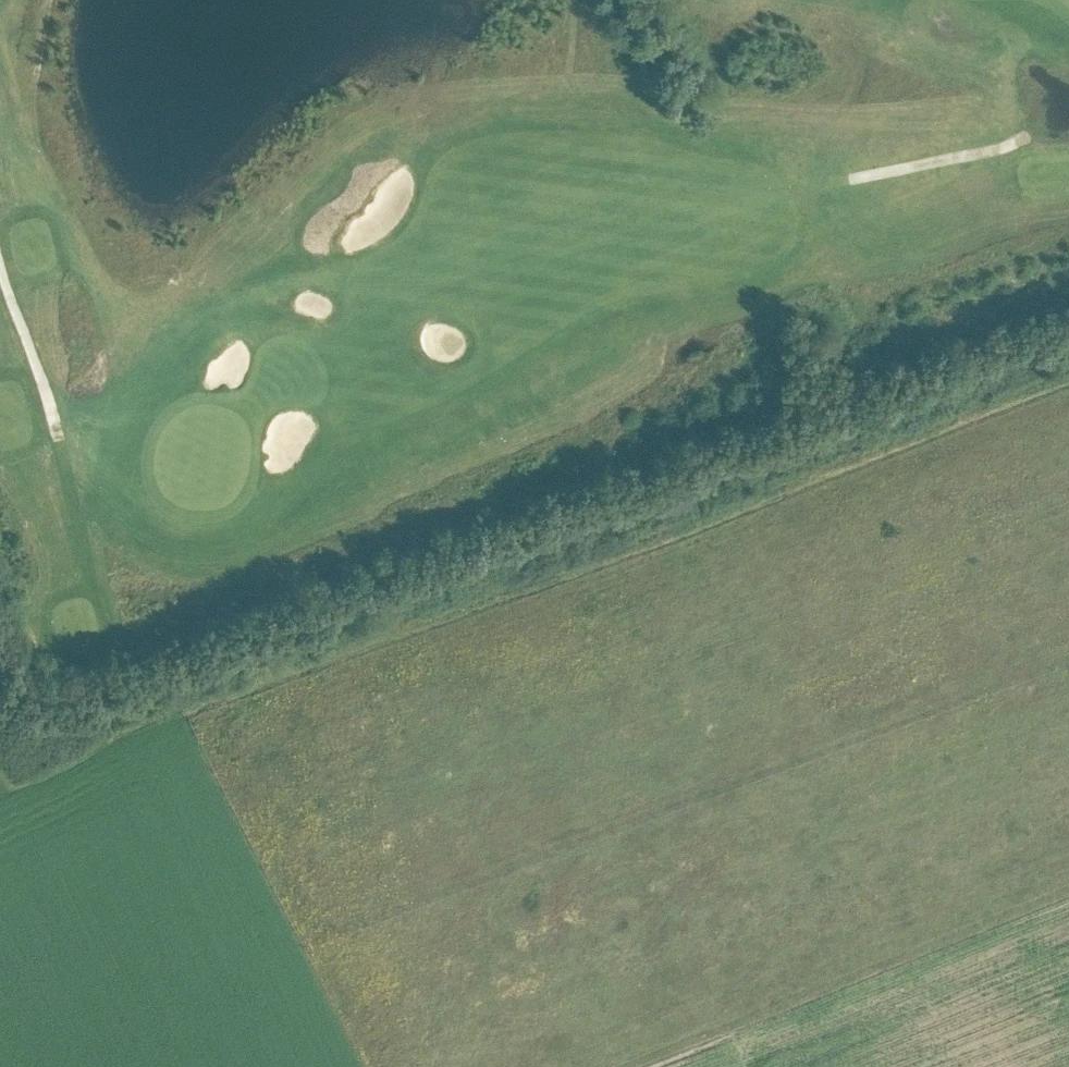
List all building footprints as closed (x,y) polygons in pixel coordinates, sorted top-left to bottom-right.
[(666,65),(653,70),(658,83),(671,78),(666,65)]
